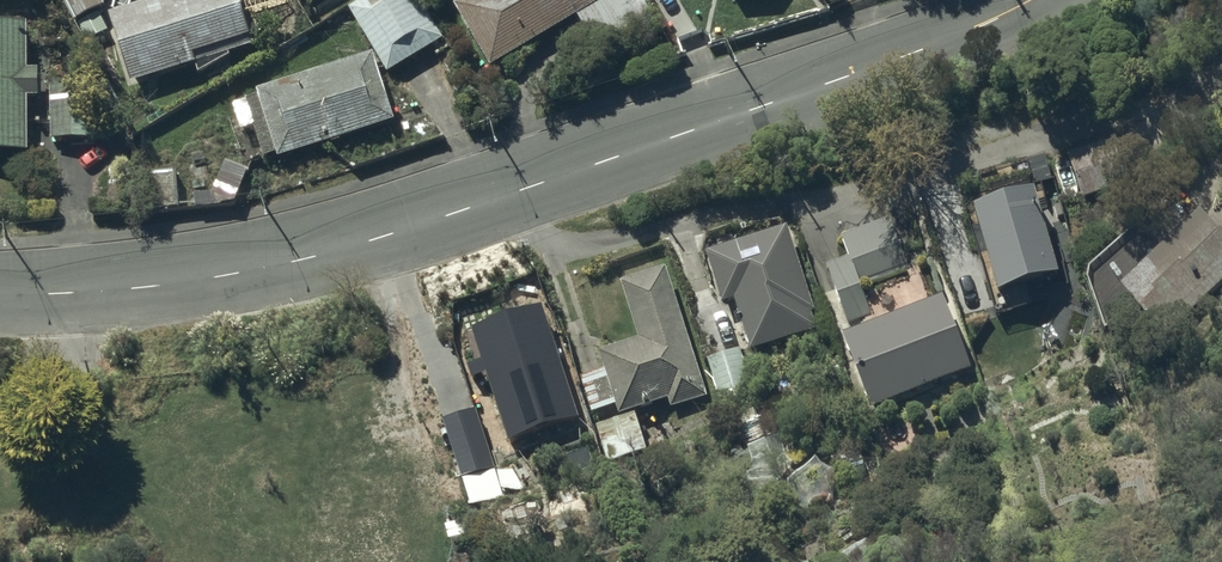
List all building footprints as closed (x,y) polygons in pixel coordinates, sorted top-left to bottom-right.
[(85,46),(111,31),(101,12),(105,10),(99,0),(61,0),(85,46)] [(132,87),(253,49),(238,0),(167,0),(109,18),(132,87)] [(349,13),(387,76),(443,42),(417,0),(371,0),(349,13)] [(640,0),(472,0),(454,11),(489,69),(576,18),(595,51),(651,19),(640,0)] [(27,156),(28,101),(38,101),(39,74),(28,74),(27,29),(0,29),(0,156),(27,156)] [(277,157),(279,162),(395,125),(374,61),(232,106),(242,136),(255,132),(264,161),(277,157)] [(86,91),(50,90),(51,142),(87,143),(86,91)] [(1125,185),(1116,159),(1121,157),(1116,144),(1111,146),(1110,144),(1067,159),(1081,201),(1125,185)] [(1198,216),(1119,292),(1141,313),(1139,316),(1167,343),(1221,287),(1221,240),(1198,216)] [(848,261),(825,270),(847,328),(872,318),(860,286),(909,267),(890,217),(839,236),(848,261)] [(786,231),(705,258),(720,309),(733,305),(749,355),(819,333),(786,231)] [(665,272),(617,287),(636,344),(598,356),(604,375),(580,383),(591,416),(616,408),(619,418),(667,402),(670,411),(707,399),(665,272)] [(877,327),(841,342),(869,412),(969,374),(941,301),(915,311),(914,308),(875,323),(877,327)] [(740,355),(705,364),(716,406),(752,397),(740,355)] [(634,417),(594,431),(605,464),(645,450),(634,417)]
